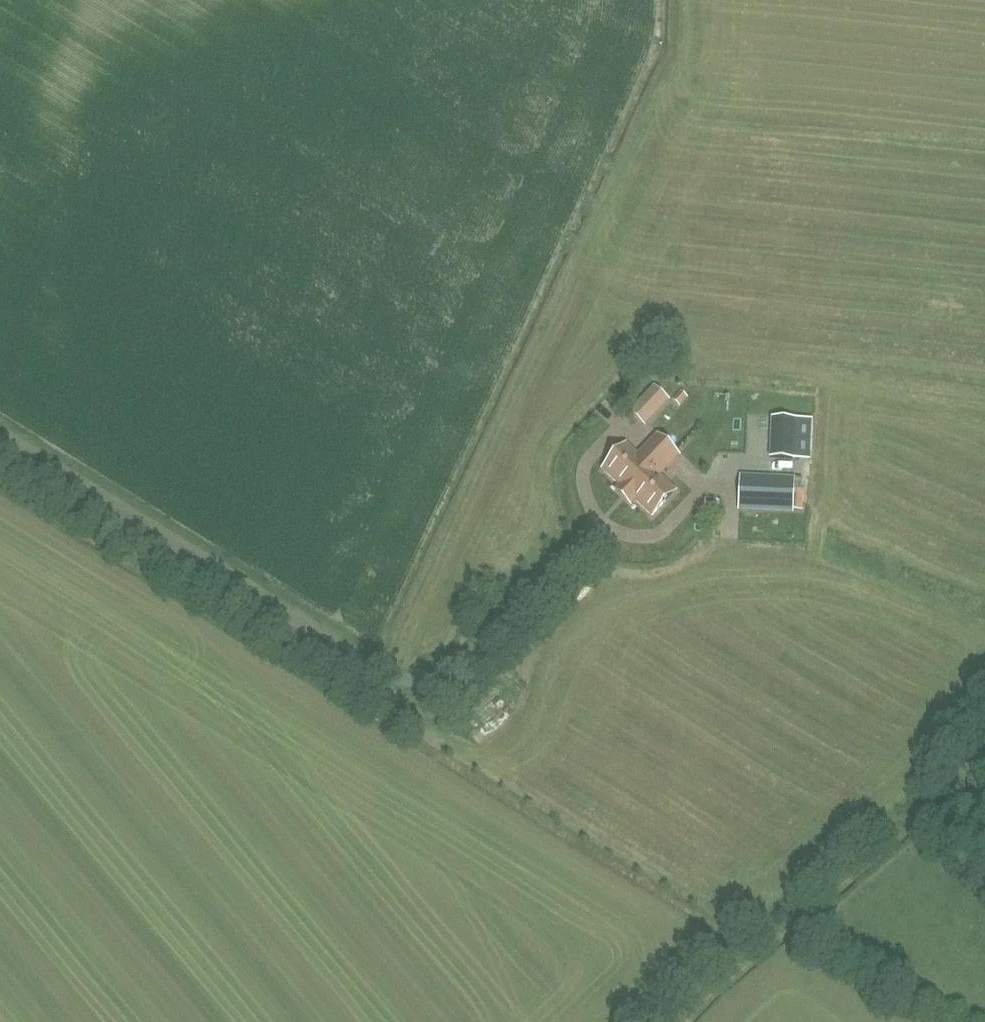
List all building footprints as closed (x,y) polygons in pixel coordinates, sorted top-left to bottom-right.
[(667,401),(655,389),(645,399),(658,411),(667,401)] [(792,461),(795,420),(772,418),(769,459),(792,461)] [(620,486),(616,491),(631,505),(635,500),(652,516),(675,491),(659,476),(678,457),(657,437),(639,457),(627,446),(604,471),(620,486)] [(792,488),(792,479),(740,477),(739,509),(791,511),(791,509),(804,510),(805,489),(792,488)]
